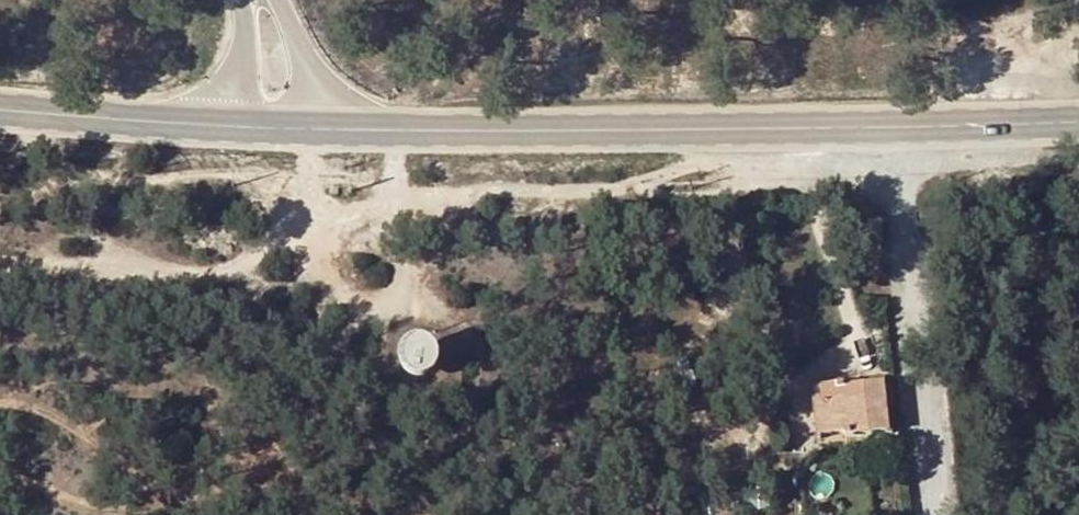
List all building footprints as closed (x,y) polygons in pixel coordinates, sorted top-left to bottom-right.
[(404,337),(400,343),(398,350),(398,356),(401,363),(405,368),(411,371),(418,373),(425,372),(431,369),(436,364),(439,358),(439,351),(438,344),(434,338),(429,334),(422,332),(416,331),(409,333),(404,337)] [(887,379),(810,389),(817,443),(894,433),(887,379)]
